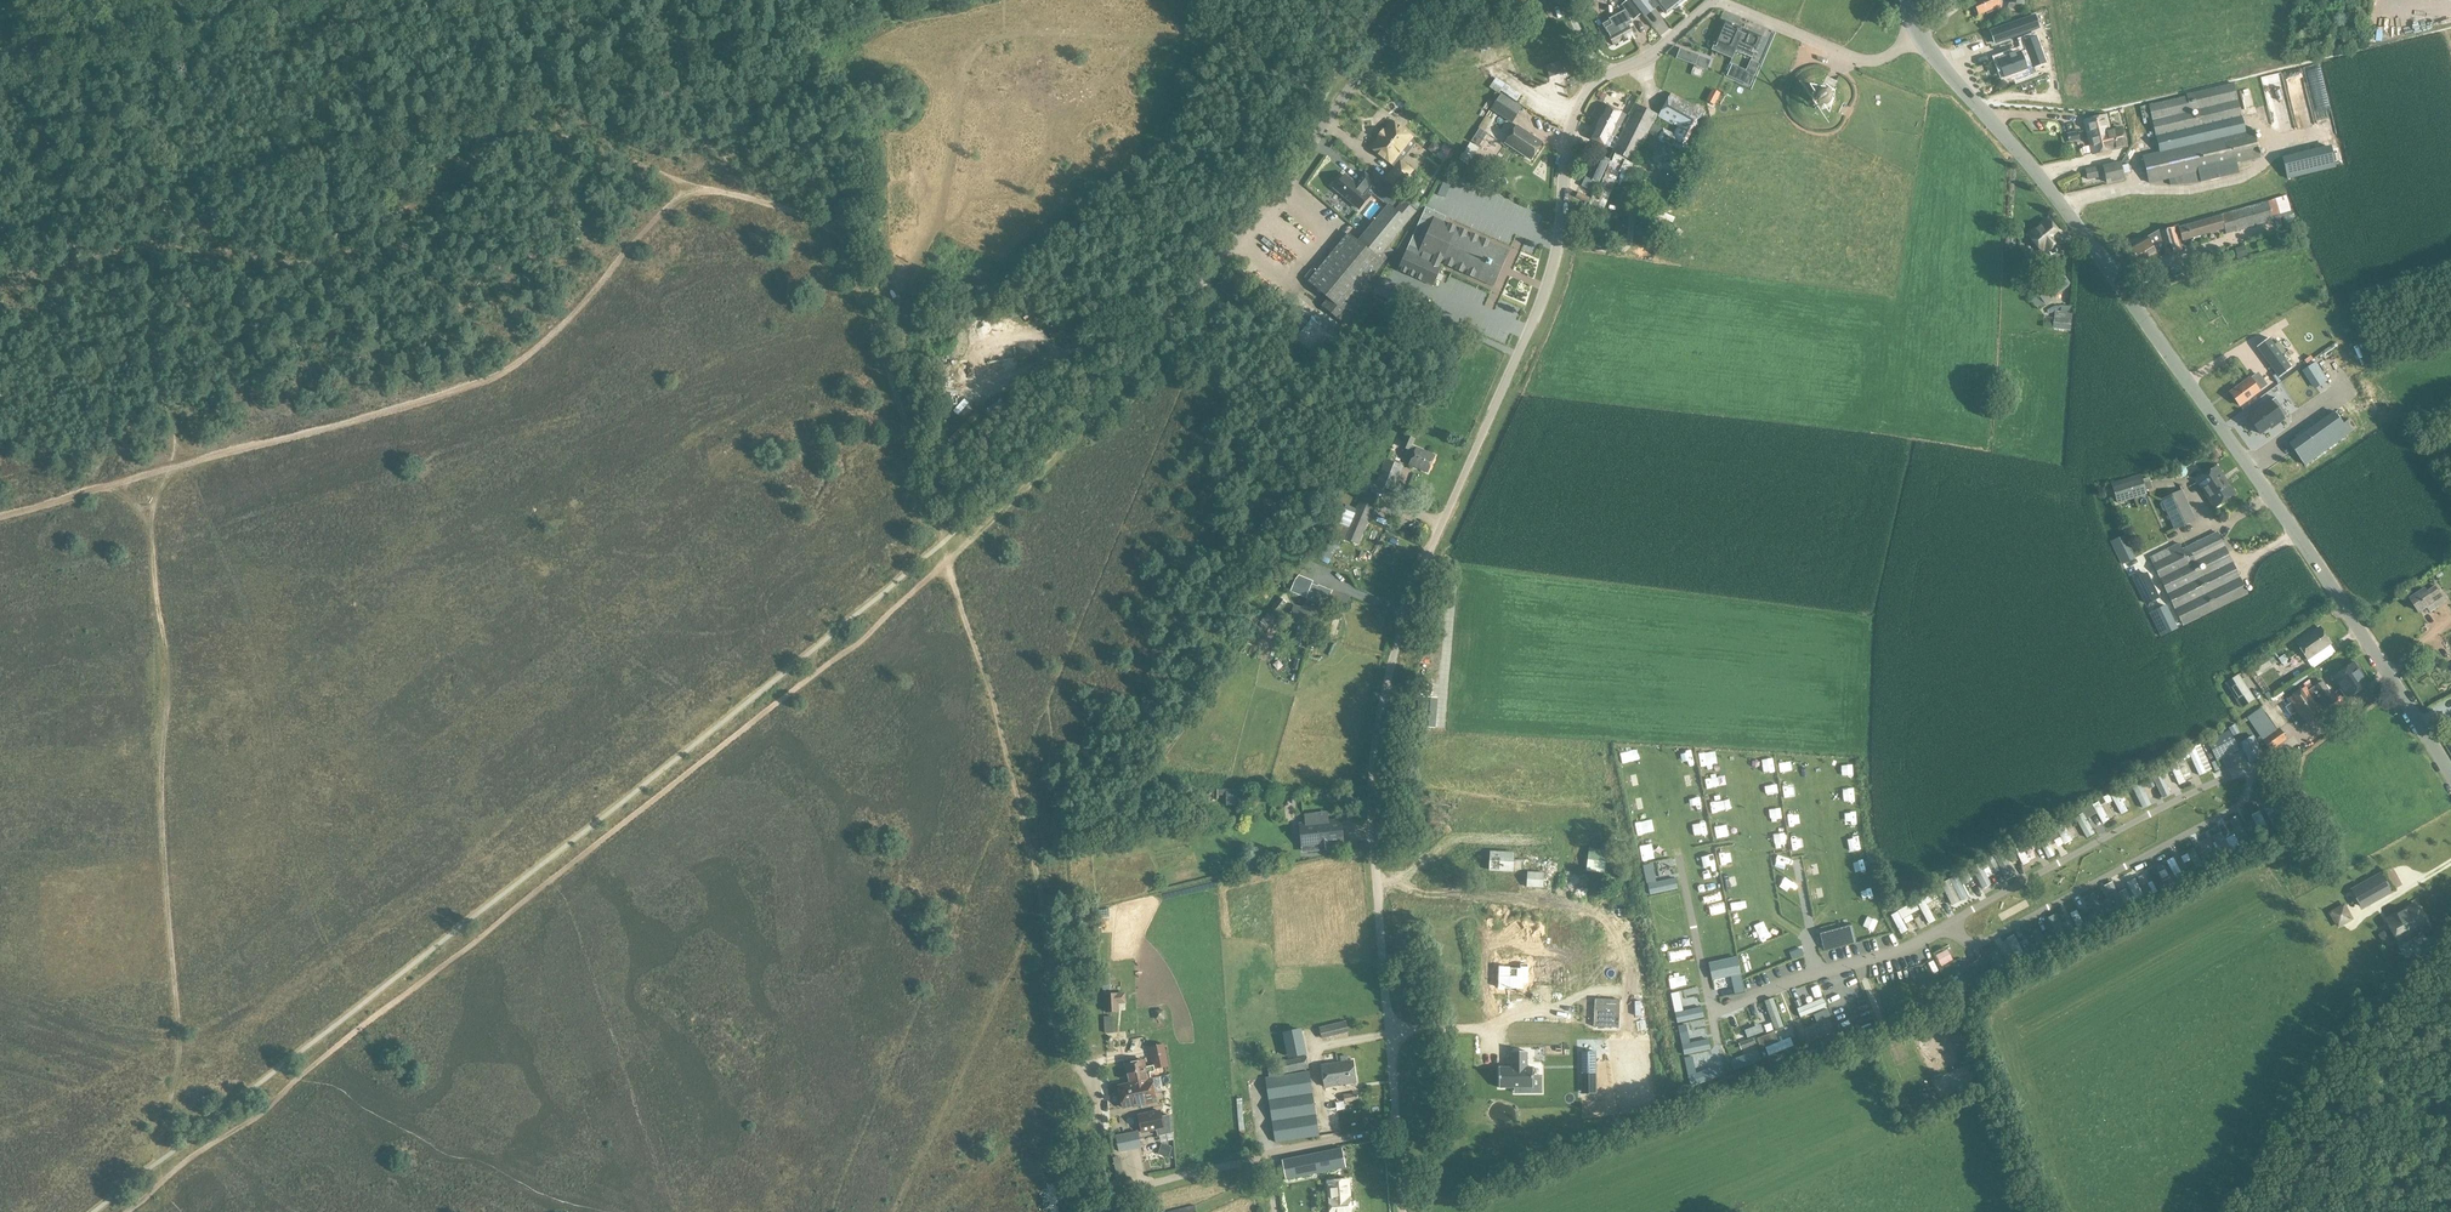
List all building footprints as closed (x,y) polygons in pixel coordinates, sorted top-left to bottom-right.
[(1491,2),(1497,0),(1476,0),(1479,12),(1493,7),(1491,2)] [(1630,0),(1627,0),(1621,5),(1633,20),(1641,14),(1630,0)] [(1645,16),(1654,9),(1647,0),(1633,0),(1645,16)] [(1666,14),(1675,6),(1676,8),(1680,4),(1680,3),(1683,0),(1655,0),(1666,14)] [(2001,5),(1999,0),(1977,0),(1973,2),(1978,14),(1986,11),(1987,13),(1996,9),(1995,7),(2001,5)] [(2009,7),(2024,8),(2025,0),(2009,0),(2009,7)] [(1631,35),(1625,24),(1631,21),(1625,10),(1608,19),(1611,24),(1605,28),(1614,44),(1631,35)] [(2036,17),(1991,31),(1994,43),(2039,28),(2036,17)] [(1711,50),(1732,59),(1735,51),(1742,33),(1739,32),(1740,28),(1724,21),(1714,42),(1717,43),(1716,47),(1713,45),(1711,50)] [(1735,51),(1751,58),(1754,53),(1751,52),(1752,49),(1755,50),(1761,37),(1747,31),(1746,35),(1742,33),(1735,51)] [(1998,60),(2005,77),(2026,69),(2026,68),(2032,65),(2032,67),(2045,62),(2037,38),(2024,43),(2028,54),(2022,56),(2020,52),(1998,60)] [(1695,65),(1699,55),(1680,48),(1676,58),(1695,65)] [(1736,66),(1733,74),(1747,80),(1748,76),(1753,78),(1759,64),(1750,61),(1746,71),(1736,66)] [(1821,87),(1815,89),(1804,84),(1800,96),(1805,112),(1815,107),(1821,110),(1829,107),(1838,112),(1843,103),(1833,98),(1832,94),(1840,75),(1828,69),(1821,87)] [(1639,78),(1636,94),(1643,95),(1646,80),(1639,78)] [(2186,94),(2186,96),(2148,105),(2156,138),(2242,117),(2233,83),(2186,94)] [(2255,89),(2260,104),(2265,102),(2261,87),(2255,89)] [(1719,93),(1712,90),(1707,100),(1713,104),(1719,93)] [(1521,108),(1501,95),(1491,110),(1511,123),(1521,108)] [(1658,138),(1668,143),(1683,151),(1703,114),(1669,95),(1656,117),(1677,128),(1673,134),(1663,129),(1658,138)] [(1596,117),(1593,123),(1607,130),(1608,129),(1616,132),(1625,115),(1602,104),(1599,111),(1595,109),(1592,115),(1596,117)] [(1612,152),(1633,162),(1656,115),(1635,105),(1619,139),(1614,149),(1612,152)] [(2110,132),(2108,123),(2106,115),(2085,120),(2093,153),(2114,148),(2126,145),(2122,129),(2110,132)] [(1396,122),(1394,122),(1393,123),(1392,122),(1384,132),(1383,131),(1378,137),(1379,138),(1372,148),(1392,164),(1393,163),(1397,166),(1386,179),(1399,189),(1400,188),(1405,192),(1414,180),(1409,176),(1413,171),(1400,161),(1400,162),(1396,159),(1412,138),(1401,129),(1402,128),(1402,126),(1400,124),(1398,123),(1396,122)] [(1614,136),(1616,132),(1608,129),(1607,130),(1593,123),(1586,137),(1608,148),(1609,147),(1614,149),(1619,139),(1614,136)] [(1516,126),(1505,143),(1531,160),(1541,143),(1516,126)] [(1836,149),(1848,141),(1839,127),(1827,134),(1836,149)] [(2077,131),(2068,133),(2069,141),(2079,138),(2077,131)] [(2253,131),(2143,156),(2149,183),(2259,158),(2253,131)] [(1424,140),(1428,146),(1435,141),(1431,135),(1424,140)] [(1478,147),(1470,142),(1464,153),(1462,152),(1458,159),(1468,165),(1478,147)] [(2282,158),(2287,178),(2335,167),(2330,147),(2282,158)] [(2100,157),(2103,175),(2121,173),(2119,155),(2100,157)] [(1595,166),(1589,178),(1598,182),(1603,170),(1596,166),(1595,166)] [(2101,177),(2099,166),(2085,169),(2087,181),(2101,177)] [(1357,185),(1345,175),(1334,188),(1359,209),(1370,196),(1369,196),(1379,185),(1366,174),(1357,185)] [(1598,182),(1589,178),(1585,176),(1581,186),(1593,192),(1598,182)] [(1359,243),(1349,235),(1309,283),(1329,299),(1323,307),(1338,319),(1369,281),(1390,256),(1384,251),(1416,212),(1404,202),(1396,211),(1390,206),(1359,243)] [(2268,203),(2221,216),(2179,228),(2182,240),(2224,228),(2226,234),(2273,220),(2268,203)] [(1419,252),(1418,253),(1494,287),(1510,251),(1443,222),(1446,216),(1425,208),(1408,247),(1419,252)] [(2047,220),(2027,236),(2041,252),(2043,251),(2045,253),(2060,241),(2058,238),(2060,237),(2047,220)] [(2162,241),(2166,255),(2179,251),(2173,227),(2160,231),(2163,241),(2162,241)] [(2159,249),(2156,245),(2162,241),(2163,241),(2160,231),(2160,230),(2125,249),(2136,269),(2158,257),(2155,251),(2159,249)] [(2013,250),(2018,256),(2030,246),(2025,241),(2013,250)] [(2058,273),(2050,280),(2059,291),(2067,284),(2058,273)] [(1374,285),(1369,281),(1338,319),(1346,326),(1374,285)] [(1482,316),(1480,321),(1500,327),(1502,321),(1482,316)] [(2072,320),(2054,318),(2053,328),(2070,330),(2072,320)] [(2269,338),(2257,347),(2278,377),(2290,368),(2269,338)] [(2311,383),(2314,387),(2327,379),(2324,375),(2311,383)] [(2250,410),(2256,406),(2249,397),(2258,390),(2249,377),(2229,392),(2238,404),(2243,401),(2250,410)] [(2273,399),(2248,416),(2260,436),(2286,421),(2273,399)] [(2335,411),(2289,444),(2304,465),(2350,431),(2335,411)] [(1435,456),(1416,449),(1412,447),(1415,440),(1406,436),(1401,447),(1408,450),(1405,455),(1412,458),(1409,465),(1428,473),(1435,456)] [(1394,492),(1404,466),(1386,459),(1376,485),(1394,492)] [(2196,480),(2214,507),(2234,493),(2216,467),(2196,480)] [(2117,504),(2147,495),(2146,490),(2152,488),(2149,478),(2142,480),(2140,475),(2111,484),(2117,504)] [(2161,499),(2174,529),(2194,520),(2181,490),(2161,499)] [(1363,492),(1355,510),(1346,506),(1333,535),(1344,541),(1345,540),(1359,546),(1379,498),(1363,492)] [(2149,557),(2182,626),(2248,594),(2217,531),(2183,548),(2180,542),(2149,557)] [(2135,557),(2124,534),(2123,535),(2111,541),(2122,563),(2124,563),(2135,557)] [(2146,574),(2134,579),(2145,603),(2157,598),(2150,583),(2151,582),(2149,578),(2148,578),(2146,574)] [(1295,579),(1291,589),(1291,591),(1307,597),(1306,600),(1324,606),(1331,588),(1300,577),(1298,580),(1295,579)] [(2426,589),(2411,598),(2419,612),(2427,607),(2430,611),(2437,607),(2432,599),(2441,594),(2436,586),(2428,592),(2426,589)] [(2166,605),(2149,613),(2161,636),(2177,628),(2166,605)] [(1320,628),(1323,615),(1293,607),(1290,621),(1296,623),(1295,628),(1302,630),(1304,625),(1311,627),(1311,626),(1320,628)] [(1331,633),(1337,612),(1330,610),(1324,631),(1331,633)] [(2330,643),(2325,635),(2320,628),(2296,644),(2307,659),(2330,643)] [(2250,665),(2258,677),(2273,666),(2265,655),(2250,665)] [(2333,677),(2347,698),(2367,684),(2353,663),(2333,677)] [(2255,699),(2239,674),(2225,683),(2241,708),(2255,699)] [(2322,682),(2316,686),(2315,685),(2309,689),(2306,685),(2288,698),(2291,703),(2285,707),(2291,715),(2294,714),(2302,725),(2335,701),(2322,682)] [(2261,707),(2247,717),(2270,750),(2286,739),(2278,728),(2277,729),(2261,707)] [(2229,730),(2218,736),(2227,753),(2238,747),(2229,730)] [(2249,764),(2265,756),(2253,735),(2238,743),(2249,764)] [(2199,776),(2206,773),(2194,748),(2188,751),(2199,776)] [(2169,764),(2178,784),(2185,781),(2176,761),(2169,764)] [(2156,766),(2148,770),(2160,794),(2167,790),(2156,766)] [(2147,801),(2137,778),(2131,781),(2140,803),(2147,801)] [(2110,795),(2120,814),(2127,811),(2117,792),(2110,795)] [(2200,813),(2210,808),(2205,799),(2195,804),(2200,813)] [(2092,805),(2102,823),(2108,819),(2098,801),(2092,805)] [(2272,805),(2284,827),(2292,823),(2280,801),(2272,805)] [(2080,811),(2074,815),(2083,833),(2090,830),(2080,811)] [(2262,838),(2271,834),(2260,811),(2251,816),(2262,838)] [(1305,815),(1306,822),(1298,823),(1301,846),(1319,845),(1320,849),(1330,848),(1330,843),(1339,842),(1337,821),(1324,822),(1323,814),(1305,815)] [(2157,825),(2163,835),(2173,830),(2167,819),(2157,825)] [(2072,840),(2061,820),(2054,825),(2064,844),(2072,840)] [(2243,846),(2250,842),(2240,823),(2232,827),(2243,846)] [(2140,836),(2146,848),(2157,842),(2150,830),(2140,836)] [(2035,834),(2045,854),(2051,851),(2041,831),(2035,834)] [(2231,853),(2221,832),(2212,837),(2223,857),(2231,853)] [(1583,864),(1600,867),(1603,845),(1586,843),(1583,864)] [(2029,862),(2020,843),(2013,847),(2022,865),(2029,862)] [(2196,868),(2203,865),(2193,848),(2187,852),(2196,868)] [(1994,857),(2004,876),(2011,873),(2001,854),(1994,857)] [(2092,866),(2100,863),(2096,856),(2089,859),(2092,866)] [(2184,878),(2173,858),(2166,861),(2177,881),(2184,878)] [(1971,867),(1983,889),(1991,884),(1979,862),(1971,867)] [(1534,885),(1535,885),(1536,865),(1523,864),(1516,864),(1503,864),(1502,884),(1516,885),(1515,899),(1533,900),(1534,885)] [(1538,865),(1538,886),(1572,887),(1573,866),(1538,865)] [(2075,873),(2081,883),(2091,877),(2086,867),(2075,873)] [(2158,891),(2166,887),(2155,867),(2147,871),(2158,891)] [(1946,892),(1963,885),(1957,871),(1940,878),(1946,892)] [(2382,873),(2353,890),(2362,907),(2392,890),(2382,873)] [(2050,898),(2067,889),(2061,877),(2043,886),(2050,898)] [(2127,883),(2137,903),(2145,899),(2135,879),(2127,883)] [(1901,900),(1909,917),(1935,906),(1927,888),(1901,900)] [(2109,892),(2118,911),(2125,908),(2115,888),(2109,892)] [(2106,918),(2096,898),(2089,901),(2099,921),(2106,918)] [(2387,920),(2400,943),(2429,927),(2416,903),(2387,920)] [(2086,929),(2076,910),(2070,913),(2079,932),(2086,929)] [(1996,913),(1981,918),(1985,930),(2000,924),(1996,913)] [(1958,926),(1970,922),(1968,916),(1956,921),(1958,926)] [(2058,918),(2051,922),(2062,941),(2068,937),(2058,918)] [(1968,926),(1974,939),(1986,934),(1980,921),(1968,926)] [(1851,924),(1819,932),(1824,950),(1856,942),(1851,924)] [(2042,951),(2048,948),(2039,928),(2033,931),(2042,951)] [(1932,940),(1925,943),(1932,961),(1939,958),(1932,940)] [(2025,957),(2016,940),(2008,943),(2018,961),(2025,957)] [(1997,950),(1990,954),(2000,972),(2007,969),(1997,950)] [(2371,962),(2379,957),(2375,951),(2367,956),(2371,962)] [(1730,976),(1739,974),(1740,974),(1737,957),(1708,964),(1712,981),(1730,976)] [(1988,980),(1978,960),(1969,964),(1974,975),(1965,980),(1970,989),(1988,980)] [(1500,968),(1500,986),(1526,986),(1526,981),(1550,981),(1551,963),(1520,963),(1520,968),(1500,968)] [(1105,993),(1105,1012),(1119,1012),(1119,1004),(1126,1004),(1126,993),(1105,993)] [(1595,999),(1595,1021),(1620,1021),(1620,1000),(1595,999)] [(1322,1039),(1348,1032),(1345,1020),(1319,1027),(1322,1039)] [(1307,1054),(1302,1029),(1282,1033),(1288,1058),(1307,1054)] [(1689,1043),(1681,1045),(1683,1055),(1710,1049),(1708,1039),(1689,1043)] [(1154,1069),(1155,1069),(1168,1066),(1164,1044),(1149,1047),(1153,1065),(1154,1069)] [(1967,1045),(1959,1048),(1961,1055),(1969,1053),(1967,1045)] [(1511,1067),(1499,1067),(1499,1088),(1520,1087),(1520,1093),(1531,1093),(1531,1087),(1533,1087),(1533,1067),(1527,1067),(1527,1051),(1511,1051),(1511,1067)] [(1733,1071),(1761,1060),(1757,1051),(1729,1061),(1733,1071)] [(1595,1052),(1581,1052),(1581,1091),(1581,1093),(1596,1093),(1596,1090),(1595,1052)] [(1282,1074),(1309,1068),(1306,1056),(1280,1062),(1282,1074)] [(1130,1084),(1119,1086),(1124,1108),(1138,1105),(1138,1106),(1157,1102),(1151,1072),(1155,1071),(1155,1069),(1154,1069),(1153,1065),(1144,1067),(1143,1061),(1142,1061),(1142,1060),(1140,1059),(1132,1061),(1132,1062),(1132,1063),(1126,1065),(1130,1084)] [(1357,1082),(1353,1060),(1322,1065),(1326,1086),(1357,1082)] [(1695,1074),(1687,1077),(1691,1087),(1720,1076),(1716,1066),(1695,1074)] [(1320,1137),(1309,1072),(1266,1079),(1275,1143),(1320,1137)] [(1357,1092),(1343,1095),(1345,1103),(1358,1100),(1357,1092)] [(1143,1132),(1157,1129),(1158,1136),(1171,1133),(1170,1115),(1161,1117),(1160,1111),(1139,1116),(1143,1132)] [(1119,1152),(1132,1150),(1129,1133),(1127,1133),(1125,1127),(1116,1129),(1117,1135),(1115,1136),(1119,1152)] [(1137,1131),(1129,1133),(1132,1150),(1141,1148),(1137,1131)] [(1168,1149),(1168,1138),(1155,1138),(1155,1149),(1168,1149)] [(1342,1148),(1282,1160),(1286,1179),(1346,1167),(1342,1148)] [(1117,1184),(1127,1181),(1125,1171),(1124,1172),(1121,1162),(1114,1164),(1116,1173),(1114,1174),(1117,1184)] [(1350,1197),(1349,1191),(1352,1190),(1351,1184),(1348,1182),(1348,1181),(1328,1183),(1331,1211),(1351,1211),(1350,1197)] [(1291,1192),(1281,1193),(1282,1208),(1292,1208),(1291,1192)]
